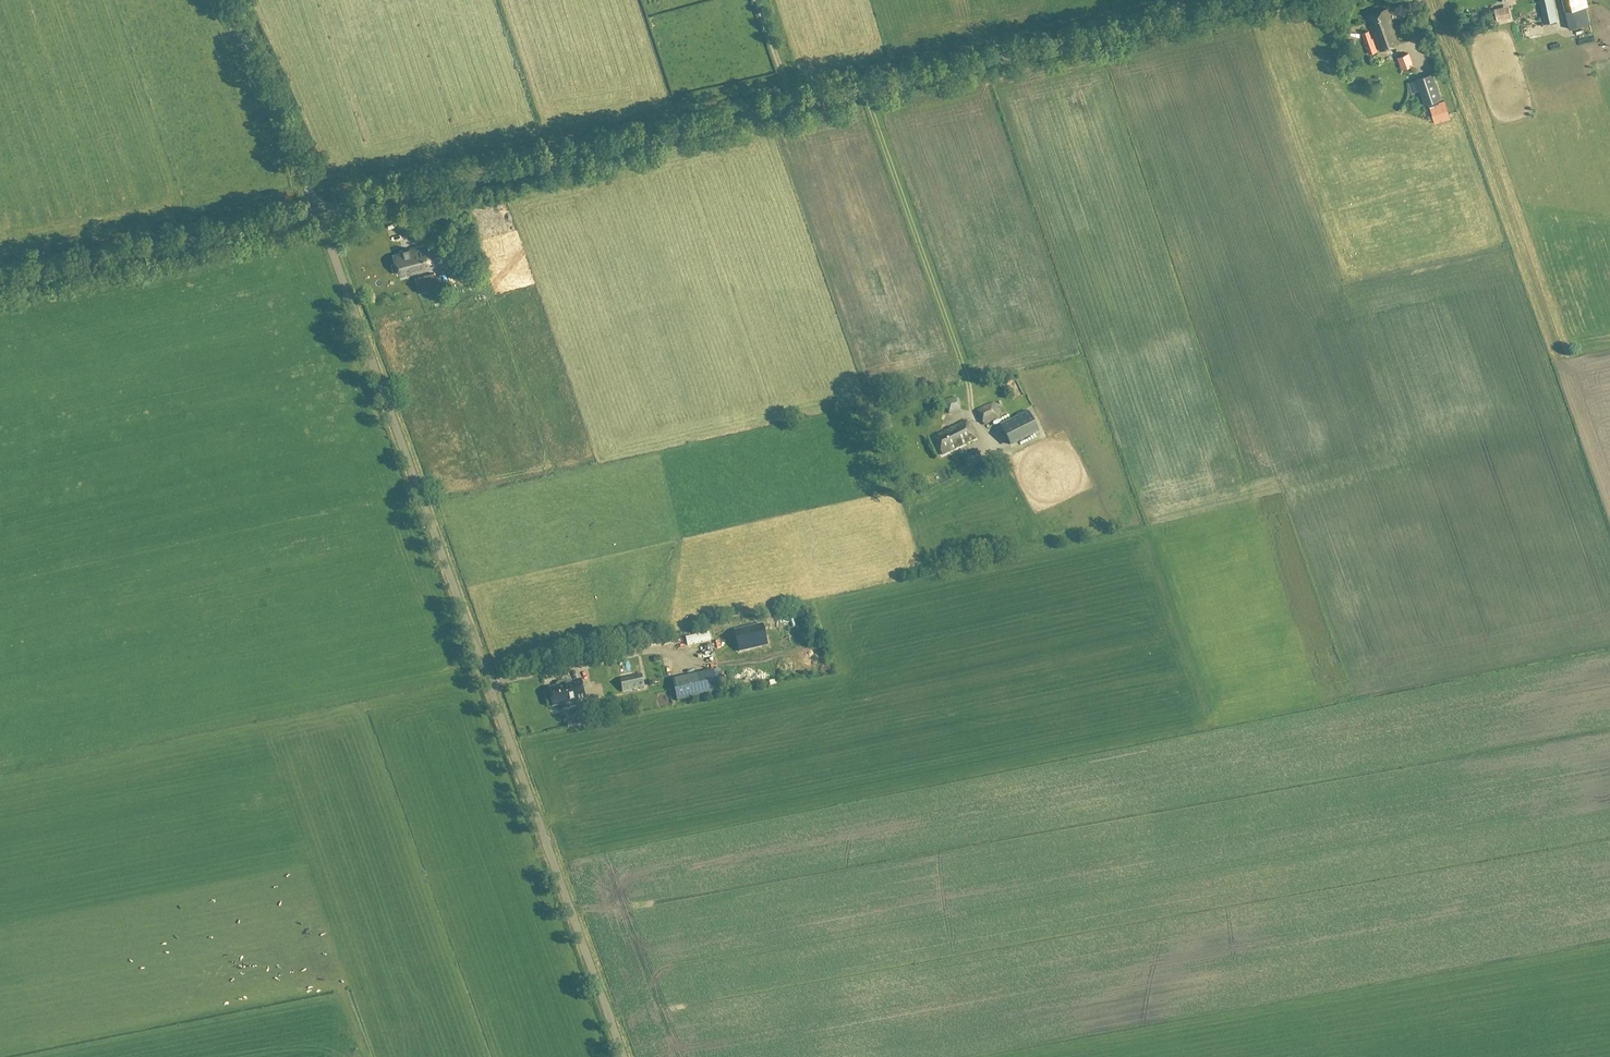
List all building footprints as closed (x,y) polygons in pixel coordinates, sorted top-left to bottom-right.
[(1552,0),(1538,0),(1543,24),(1556,21),(1552,0)] [(1564,10),(1569,29),(1589,25),(1585,5),(1587,5),(1586,0),(1562,0),(1564,10)] [(1494,9),(1496,21),(1510,18),(1508,6),(1494,9)] [(1385,9),(1366,16),(1379,50),(1398,43),(1385,9)] [(1364,42),(1368,55),(1376,52),(1372,39),(1371,39),(1368,31),(1362,33),(1365,41),(1364,42)] [(1409,53),(1396,57),(1401,70),(1413,66),(1409,53)] [(1431,75),(1415,81),(1423,105),(1440,99),(1431,75)] [(1431,104),(1425,106),(1429,116),(1434,114),(1431,104)] [(1434,124),(1450,119),(1447,110),(1431,116),(1434,124)] [(450,256),(455,250),(454,243),(445,241),(440,247),(442,255),(450,256)] [(401,254),(402,256),(394,258),(398,275),(406,273),(407,275),(431,268),(426,247),(401,254)] [(433,275),(415,280),(419,294),(436,289),(433,275)] [(960,411),(956,397),(944,401),(948,415),(960,411)] [(976,410),(983,426),(1001,419),(993,403),(976,410)] [(1016,419),(1001,427),(1010,445),(1036,433),(1025,412),(1015,417),(1016,419)] [(966,422),(933,438),(942,456),(975,439),(966,422)] [(967,469),(982,462),(977,451),(962,458),(967,469)] [(762,625),(734,632),(739,652),(767,646),(762,625)] [(595,667),(597,676),(607,674),(605,665),(595,667)] [(718,692),(713,671),(672,680),(677,701),(718,692)] [(623,693),(644,688),(641,675),(620,680),(623,693)] [(556,687),(548,689),(551,707),(560,705),(560,707),(584,702),(580,681),(556,686),(556,687)]
